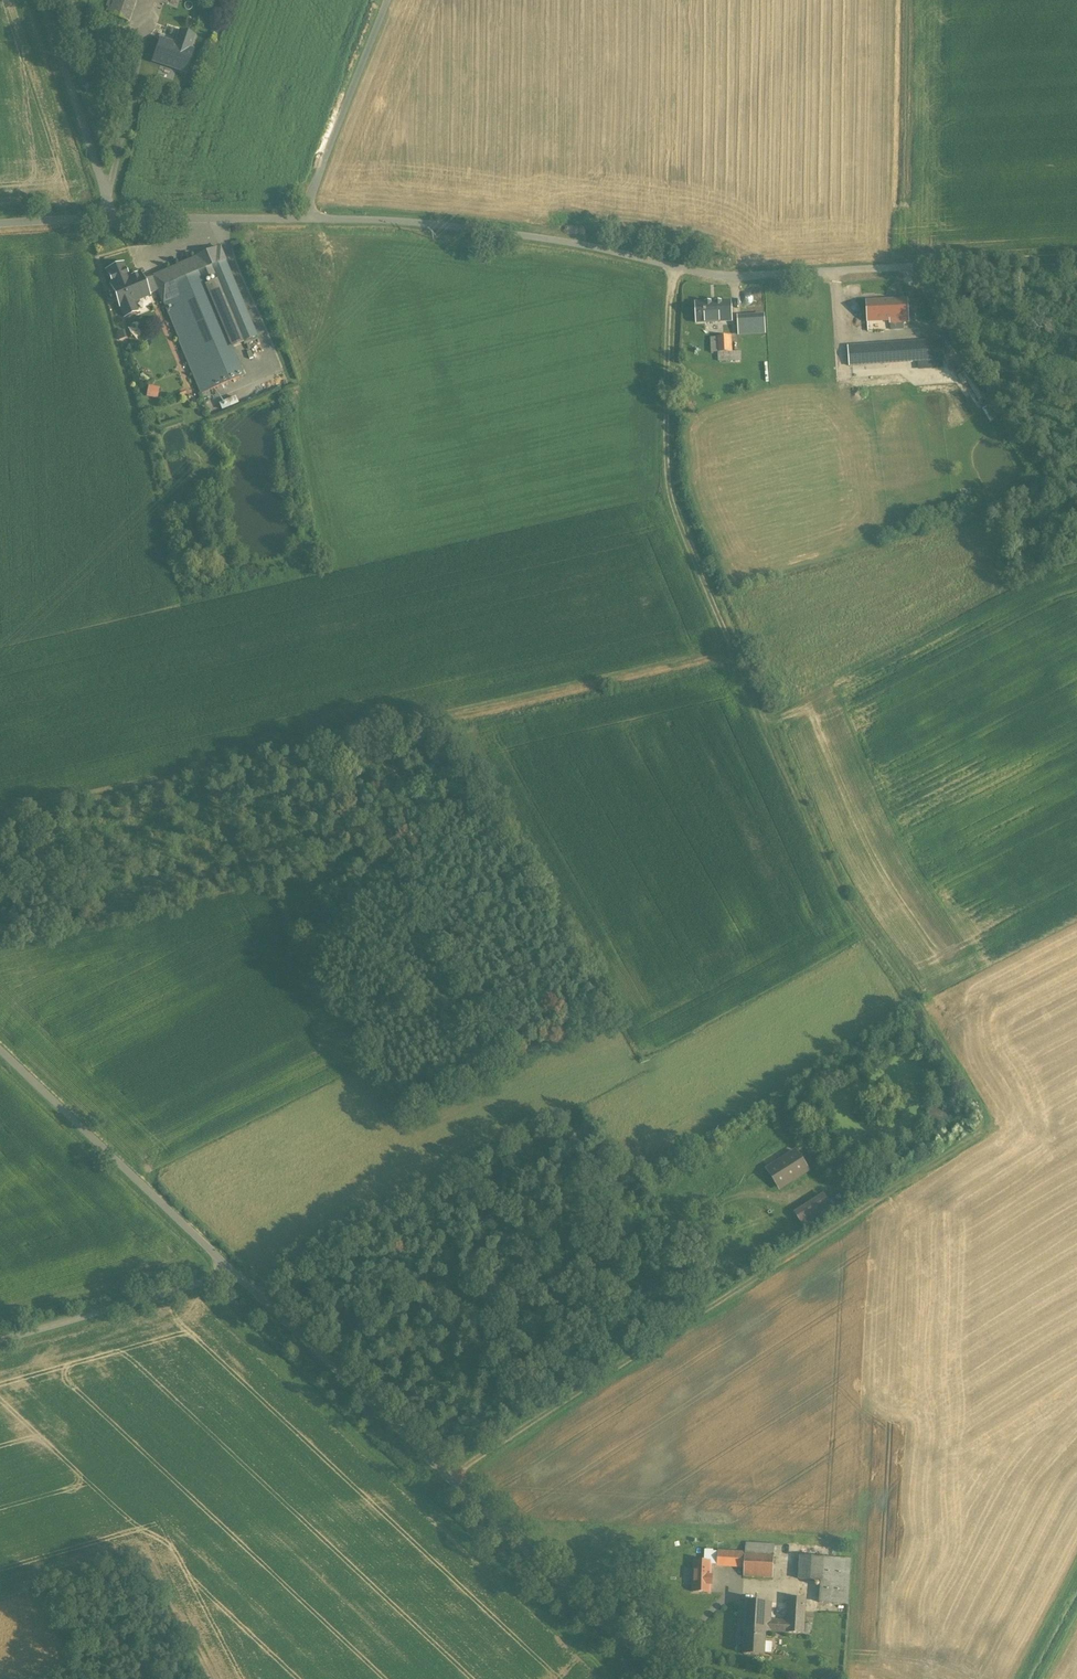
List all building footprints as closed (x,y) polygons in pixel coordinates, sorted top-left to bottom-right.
[(111,9),(115,0),(109,0),(106,7),(111,9)] [(111,9),(109,16),(127,22),(135,0),(115,0),(111,9)] [(185,73),(197,37),(177,31),(173,44),(161,39),(153,62),(185,73)] [(258,336),(221,248),(153,277),(158,291),(157,291),(201,395),(245,376),(204,280),(213,276),(242,343),(258,336)] [(127,279),(122,266),(107,272),(113,285),(111,286),(124,317),(136,312),(132,304),(148,297),(148,295),(157,291),(158,291),(153,277),(142,282),(139,274),(127,279)] [(907,300),(866,302),(867,322),(890,321),(890,323),(908,322),(907,300)] [(730,302),(695,304),(696,323),(731,321),(730,302)] [(947,369),(944,335),(850,341),(851,364),(893,361),(894,372),(911,371),(910,358),(921,358),(922,371),(947,369)] [(731,337),(711,338),(712,353),(718,353),(718,362),(741,360),(740,352),(731,353),(731,337)] [(152,385),(149,396),(161,398),(163,387),(152,385)] [(218,405),(221,412),(239,405),(236,398),(218,405)] [(953,1123),(956,1113),(943,1109),(940,1120),(953,1123)] [(807,1171),(795,1152),(768,1170),(779,1188),(807,1171)] [(833,1210),(823,1195),(794,1212),(804,1228),(833,1210)] [(744,1554),(714,1552),(713,1562),(713,1565),(743,1567),(743,1575),(772,1577),(774,1546),(745,1544),(744,1554)] [(852,1560),(802,1558),(801,1580),(822,1581),(820,1603),(849,1604),(852,1560)] [(713,1565),(713,1562),(697,1560),(695,1591),(711,1592),(713,1565)] [(746,1629),(768,1631),(771,1631),(810,1633),(811,1623),(805,1623),(806,1600),(791,1599),(790,1622),(772,1621),(773,1605),(744,1603),(742,1629),(746,1629)] [(768,1631),(746,1629),(745,1653),(767,1654),(768,1631)]
